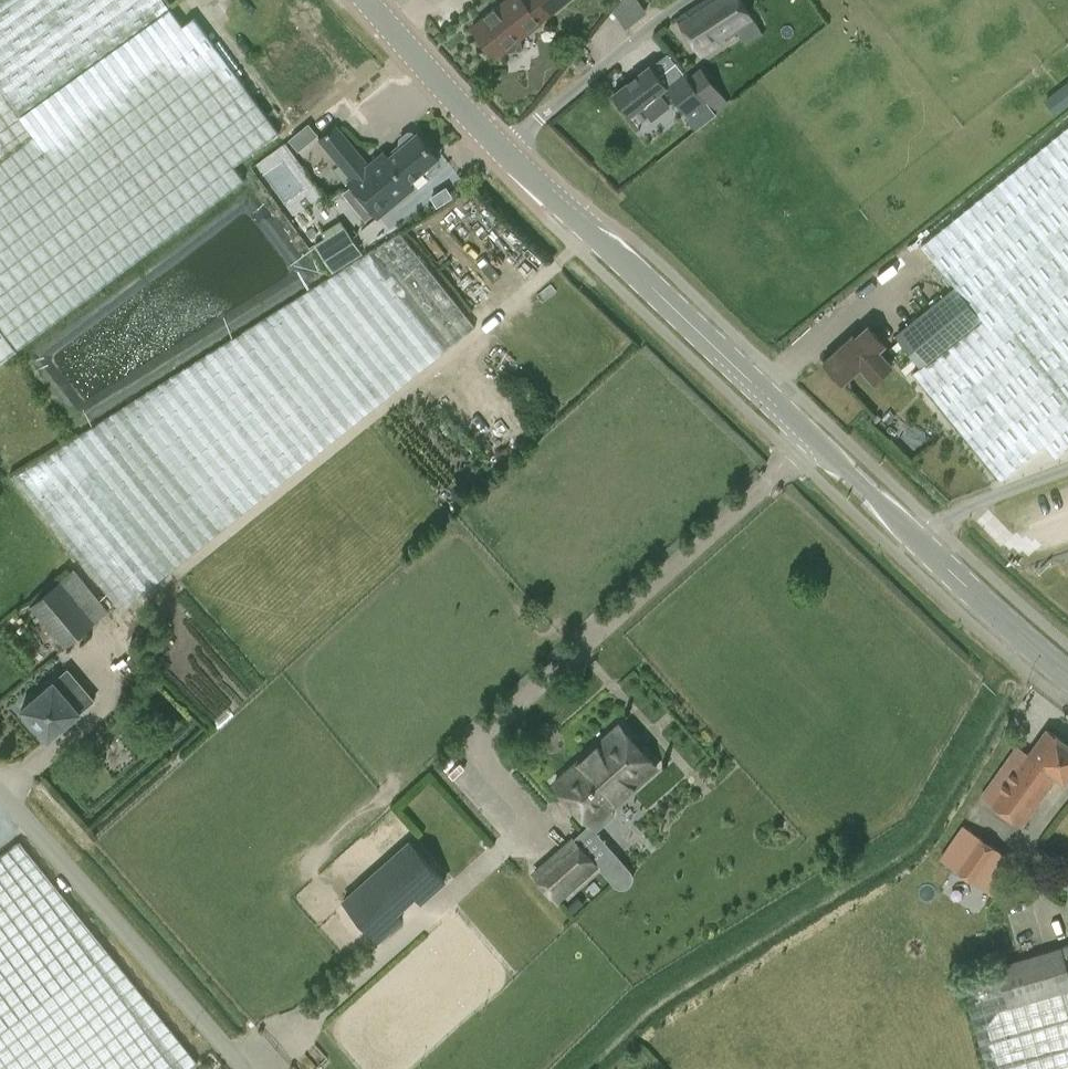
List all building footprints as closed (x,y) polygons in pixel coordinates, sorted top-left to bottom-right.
[(243,180),(232,166),(279,132),(194,18),(183,25),(166,0),(0,0),(0,363),(243,180)] [(496,56),(502,52),(520,49),(519,38),(566,0),(504,0),(472,26),(496,56)] [(678,18),(701,56),(754,21),(740,0),(706,0),(678,18)] [(666,85),(650,65),(612,94),(628,115),(640,105),(652,121),(671,106),(659,91),(666,85)] [(1056,130),(975,196),(941,224),(920,241),(956,286),(895,334),(920,366),(913,371),(1000,478),(1044,443),(1055,456),(1067,446),(1067,120),(1056,130)] [(401,142),(403,145),(389,157),(384,151),(368,164),(336,126),(320,138),(353,177),(349,180),(379,216),(414,186),(409,181),(425,168),(427,172),(437,164),(437,161),(436,159),(438,157),(418,132),(417,133),(414,131),(410,131),(401,137),(401,142)] [(361,253),(344,226),(317,244),(333,270),(361,253)] [(362,414),(458,336),(474,323),(441,285),(423,262),(397,230),(355,259),(303,292),(198,358),(90,426),(13,474),(75,552),(122,609),(183,559),(241,512),(362,414)] [(872,381),(890,365),(877,350),(883,344),(866,326),(853,338),(851,335),(823,361),(842,382),(859,366),(872,381)] [(75,568),(31,605),(65,646),(109,610),(75,568)] [(67,670),(22,709),(48,739),(93,700),(67,670)] [(620,723),(553,782),(589,823),(656,764),(620,723)] [(1030,754),(1027,752),(991,804),(1022,825),(1057,775),(1066,781),(1067,777),(1067,744),(1047,730),(1030,754)] [(966,877),(978,885),(994,895),(1016,862),(999,851),(988,844),(977,836),(963,827),(941,861),(955,869),(966,877)] [(573,838),(534,873),(557,899),(596,864),(573,838)] [(197,1062),(19,841),(18,841),(0,854),(0,1068),(187,1068),(197,1062)] [(379,940),(403,919),(397,911),(416,894),(422,902),(445,881),(410,842),(344,901),(346,903),(379,940)] [(996,967),(960,977),(986,1068),(1067,1068),(1067,946),(996,967)]
